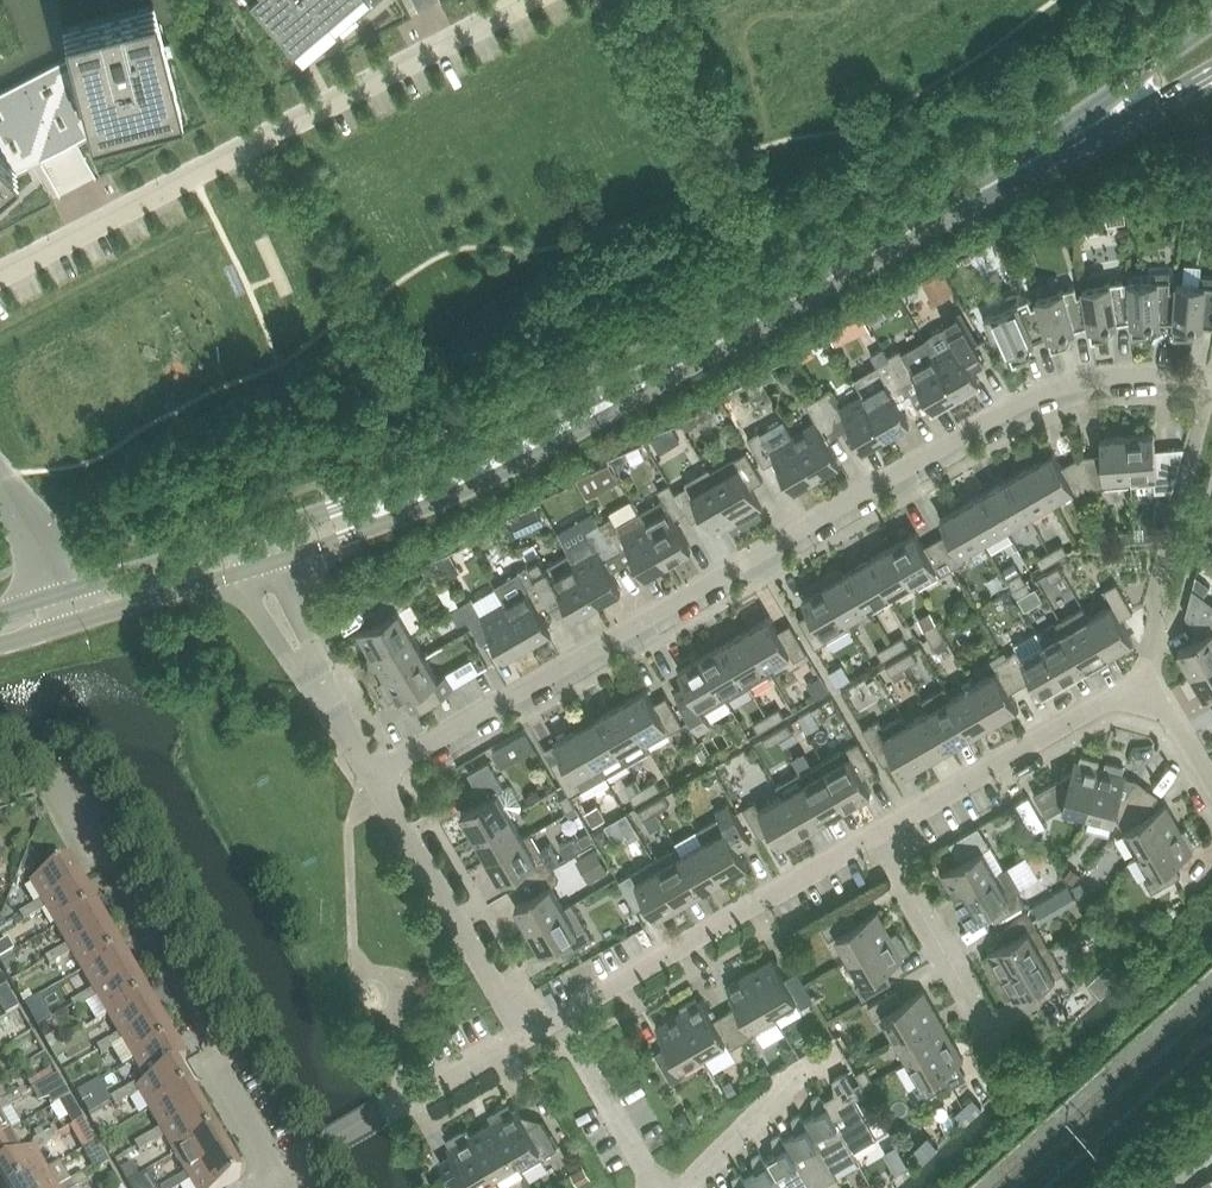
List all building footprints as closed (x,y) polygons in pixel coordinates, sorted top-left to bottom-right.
[(300,50),(358,0),(257,0),(300,50)] [(0,93),(0,187),(17,173),(17,172),(90,134),(90,135),(181,111),(161,32),(154,7),(63,30),(70,57),(0,93)] [(943,270),(923,280),(934,301),(954,291),(943,270)] [(1133,336),(1147,335),(1149,335),(1151,334),(1153,333),(1154,331),(1155,329),(1155,328),(1155,322),(1175,321),(1176,321),(1178,288),(1177,288),(1170,288),(1170,271),(1153,272),(1153,280),(1130,281),(1131,288),(1131,287),(1133,320),(1132,320),(1133,336)] [(1201,275),(1201,284),(1178,282),(1177,288),(1178,288),(1176,321),(1175,321),(1174,336),(1188,337),(1190,337),(1192,337),(1193,336),(1195,335),(1195,334),(1196,333),(1197,332),(1197,330),(1197,325),(1211,326),(1211,276),(1201,275)] [(1132,320),(1133,320),(1131,287),(1131,288),(1125,288),(1123,279),(1083,286),(1084,293),(1085,293),(1090,325),(1093,340),(1107,338),(1109,337),(1110,336),(1111,335),(1112,334),(1113,333),(1113,331),(1113,329),(1112,324),(1132,320)] [(1090,325),(1085,293),(1084,293),(1078,294),(1076,285),(1037,297),(1039,303),(1049,335),(1048,335),(1053,350),(1067,345),(1068,345),(1069,344),(1070,342),(1071,341),(1072,340),(1072,338),(1072,337),(1072,336),(1071,331),(1090,325)] [(12,311),(6,293),(0,294),(0,315),(12,311)] [(1014,364),(1028,358),(1029,357),(1030,357),(1031,356),(1032,354),(1032,352),(1032,350),(1032,349),(1031,348),(1030,343),(1048,335),(1049,335),(1039,303),(1033,306),(1029,297),(986,317),(995,339),(1002,336),(1014,364)] [(880,304),(866,312),(872,323),(886,315),(880,304)] [(946,322),(950,327),(927,341),(958,394),(981,381),(975,369),(987,362),(959,315),(946,322)] [(847,322),(827,331),(836,346),(856,337),(847,322)] [(901,349),(889,356),(905,385),(917,378),(935,408),(958,394),(927,341),(904,354),(901,349)] [(857,381),(864,394),(888,435),(911,421),(894,392),(905,385),(889,356),(884,348),(872,355),(879,368),(857,381)] [(772,367),(759,373),(763,382),(776,376),(772,367)] [(831,390),(819,397),(835,426),(847,419),(864,448),(888,435),(864,394),(841,407),(831,390)] [(824,432),(835,426),(819,397),(806,404),(817,421),(794,434),(818,476),(841,462),(824,432)] [(693,411),(680,417),(686,429),(698,423),(693,411)] [(794,489),(818,476),(794,434),(771,448),(761,430),(748,438),(765,466),(777,459),(794,489)] [(1157,449),(1155,433),(1128,435),(1131,476),(1132,485),(1159,482),(1160,492),(1174,491),(1185,447),(1157,449)] [(1092,488),(1132,485),(1131,476),(1128,435),(1101,437),(1103,454),(1082,456),(1092,488)] [(747,451),(712,472),(740,521),(743,527),(763,516),(759,509),(763,507),(752,487),(764,480),(747,451)] [(622,452),(611,457),(616,469),(623,466),(625,459),(622,452)] [(1079,496),(1092,488),(1082,456),(1063,466),(1054,452),(1031,466),(1052,502),(1075,488),(1079,496)] [(1052,502),(1031,466),(1009,479),(1030,515),(1052,502)] [(712,472),(709,467),(686,481),(688,486),(676,493),(687,512),(693,522),(705,514),(717,534),(740,521),(712,472)] [(594,470),(577,478),(588,499),(604,489),(594,470)] [(1007,527),(1030,515),(1009,479),(987,491),(1007,527)] [(664,500),(641,513),(645,521),(669,562),(693,548),(675,518),(687,512),(676,493),(671,483),(658,490),(664,500)] [(985,540),(1007,527),(987,491),(965,504),(985,540)] [(1159,499),(1154,515),(1167,519),(1171,502),(1159,499)] [(544,523),(540,515),(535,504),(510,515),(515,527),(518,535),(544,523)] [(962,554),(985,540),(965,504),(942,518),(950,532),(937,539),(954,568),(967,561),(962,554)] [(669,562),(645,521),(641,513),(618,526),(612,516),(600,523),(617,552),(629,545),(646,575),(669,562)] [(1158,521),(1144,522),(1145,539),(1159,538),(1158,521)] [(600,523),(588,530),(591,535),(568,549),(571,554),(599,602),(623,589),(605,559),(617,552),(600,523)] [(1046,550),(1073,538),(1069,530),(1042,542),(1046,550)] [(1135,531),(1121,532),(1122,542),(1136,541),(1135,531)] [(914,581),(919,589),(954,568),(937,539),(925,546),(917,532),(893,545),(914,581)] [(535,544),(523,551),(530,564),(542,557),(535,544)] [(1051,551),(1056,560),(1069,552),(1064,544),(1051,551)] [(892,594),(914,581),(893,545),(871,558),(892,594)] [(1056,560),(1051,551),(1038,559),(1043,567),(1056,560)] [(542,557),(530,564),(547,593),(560,616),(572,609),(576,616),(599,602),(571,554),(548,567),(542,557)] [(451,555),(437,563),(445,575),(458,567),(451,555)] [(870,607),(892,594),(871,558),(849,571),(870,607)] [(434,559),(422,566),(427,576),(439,570),(434,559)] [(1016,562),(1004,569),(1009,578),(1021,571),(1016,562)] [(528,588),(505,602),(529,643),(552,629),(535,600),(547,593),(530,564),(518,571),(528,588)] [(1060,566),(1047,574),(1052,583),(1065,575),(1060,566)] [(858,614),(870,607),(849,571),(841,576),(837,569),(823,578),(827,584),(852,628),(862,622),(858,614)] [(454,572),(444,577),(453,596),(463,591),(454,572)] [(1014,589),(1027,581),(1022,572),(1008,580),(1014,589)] [(852,628),(827,584),(823,578),(805,588),(809,594),(804,597),(812,612),(799,619),(816,648),(852,628)] [(1027,581),(1014,589),(1019,598),(1032,590),(1027,581)] [(1105,591),(1113,605),(1090,618),(1111,654),(1134,640),(1122,619),(1134,612),(1117,583),(1105,591)] [(1194,588),(1187,615),(1200,638),(1179,650),(1193,673),(1211,662),(1211,601),(1194,588)] [(371,657),(413,633),(425,626),(412,603),(407,606),(400,593),(371,610),(378,622),(358,634),(371,657)] [(506,656),(529,643),(505,602),(482,615),(472,598),(460,605),(468,619),(472,626),(477,634),(489,627),(506,656)] [(460,605),(451,610),(459,624),(468,619),(460,605)] [(1090,618),(1083,606),(1061,619),(1088,667),(1096,662),(1100,668),(1114,660),(1111,654),(1090,618)] [(779,631),(771,617),(747,630),(768,666),(791,653),(795,660),(808,653),(791,624),(779,631)] [(1061,619),(1038,632),(1066,679),(1088,667),(1061,619)] [(930,638),(943,630),(938,621),(925,629),(930,638)] [(906,624),(882,636),(887,644),(910,632),(906,624)] [(725,643),(750,686),(772,673),(768,666),(747,630),(725,643)] [(943,630),(930,638),(935,647),(948,639),(943,630)] [(1070,686),(1066,679),(1038,632),(1016,645),(1018,650),(1006,657),(1022,686),(1034,679),(1043,693),(1048,690),(1052,696),(1070,686)] [(384,679),(426,655),(413,633),(371,657),(384,679)] [(891,643),(896,653),(909,645),(904,636),(891,643)] [(703,656),(728,699),(750,686),(725,643),(703,656)] [(896,653),(891,643),(878,651),(883,660),(896,653)] [(900,659),(905,668),(918,660),(913,651),(900,659)] [(439,678),(426,655),(384,679),(379,682),(390,702),(395,698),(398,703),(406,698),(413,711),(454,687),(446,674),(439,678)] [(728,699),(703,656),(680,669),(688,683),(675,690),(699,732),(712,724),(705,712),(728,699)] [(1010,693),(1022,686),(1006,657),(993,664),(997,672),(975,685),(995,720),(1018,707),(1010,693)] [(472,659),(446,674),(454,687),(479,672),(472,659)] [(905,668),(900,659),(887,666),(892,675),(905,668)] [(1193,673),(1206,697),(1211,693),(1211,662),(1193,673)] [(842,665),(830,672),(838,686),(851,679),(842,665)] [(821,675),(807,683),(816,699),(830,691),(821,675)] [(970,678),(963,682),(967,689),(975,685),(970,678)] [(967,689),(952,698),(973,733),(995,720),(975,685),(967,689)] [(946,688),(924,700),(930,711),(950,746),(973,733),(952,698),(946,688)] [(648,745),(671,732),(684,725),(667,696),(655,703),(647,689),(624,702),(648,745)] [(601,715),(629,763),(651,750),(648,745),(624,702),(601,715)] [(767,715),(772,724),(785,717),(780,708),(767,715)] [(812,710),(799,717),(807,732),(820,724),(812,710)] [(930,711),(908,723),(928,759),(950,746),(930,711)] [(579,728),(607,776),(629,763),(601,715),(579,728)] [(772,724),(767,715),(754,723),(759,732),(772,724)] [(928,759),(908,723),(903,715),(883,727),(879,719),(863,729),(884,766),(897,758),(905,773),(928,759)] [(776,731),(781,740),(794,732),(789,723),(776,731)] [(552,763),(569,793),(571,797),(607,776),(579,728),(556,741),(564,756),(552,763)] [(781,740),(776,731),(763,738),(768,747),(781,740)] [(502,767),(535,748),(526,732),(493,752),(502,767)] [(876,770),(859,742),(824,762),(849,805),(872,792),(864,778),(876,770)] [(702,749),(695,753),(701,764),(708,759),(702,749)] [(1100,760),(1082,756),(1080,763),(1076,761),(1073,772),(1035,794),(1048,816),(1064,807),(1090,814),(1102,768),(1098,767),(1100,760)] [(475,836),(511,815),(520,810),(521,804),(512,788),(507,787),(505,788),(490,761),(469,772),(478,787),(469,792),(476,804),(462,813),(475,836)] [(849,805),(824,762),(802,775),(806,783),(827,818),(849,805)] [(1125,767),(1107,762),(1105,769),(1102,768),(1090,814),(1116,821),(1121,825),(1149,788),(1138,780),(1137,781),(1127,778),(1128,775),(1123,774),(1125,767)] [(777,783),(784,795),(804,831),(827,818),(806,783),(802,775),(799,770),(777,783)] [(643,787),(648,796),(662,789),(656,779),(643,787)] [(648,796),(643,787),(631,794),(636,803),(648,796)] [(1160,797),(1149,788),(1121,825),(1126,829),(1139,852),(1181,828),(1167,805),(1150,815),(1148,811),(1160,797)] [(571,797),(569,793),(560,799),(568,812),(577,806),(571,797)] [(652,803),(657,812),(670,804),(665,795),(652,803)] [(781,844),(804,831),(784,795),(761,809),(757,801),(744,809),(760,837),(773,830),(781,844)] [(1030,797),(1017,804),(1034,833),(1046,825),(1030,797)] [(728,801),(715,809),(727,828),(704,842),(725,877),(748,864),(740,850),(752,842),(735,813),(728,801)] [(657,812),(652,803),(640,810),(645,819),(657,812)] [(597,805),(586,812),(594,825),(605,819),(597,805)] [(475,836),(488,858),(524,837),(511,815),(475,836)] [(605,826),(594,833),(601,844),(608,840),(609,834),(605,826)] [(1004,869),(991,846),(979,826),(950,843),(955,850),(962,863),(942,874),(956,897),(1004,869)] [(1182,831),(1181,828),(1139,852),(1153,875),(1145,880),(1153,892),(1182,876),(1174,863),(1194,852),(1192,848),(1196,845),(1187,829),(1182,831)] [(523,885),(552,868),(562,862),(551,843),(541,849),(531,833),(524,837),(488,858),(502,881),(516,873),(523,885)] [(588,833),(578,838),(583,846),(592,841),(588,833)] [(575,837),(560,845),(566,857),(581,849),(575,837)] [(1030,841),(1018,847),(1023,856),(1034,850),(1030,841)] [(703,890),(725,877),(704,842),(682,854),(703,890)] [(703,890),(682,854),(677,847),(655,860),(680,903),(703,890)] [(597,850),(581,859),(592,878),(608,869),(597,850)] [(1042,850),(1028,858),(1035,870),(1049,861),(1042,850)] [(69,859),(30,882),(41,901),(30,907),(35,915),(46,909),(43,905),(82,882),(69,859)] [(680,903),(655,860),(620,881),(636,909),(649,902),(657,917),(680,903)] [(1025,905),(1018,892),(1023,889),(1009,866),(1004,869),(956,897),(969,921),(989,909),(996,922),(1025,905)] [(1071,867),(1065,876),(1074,883),(1080,874),(1071,867)] [(559,881),(552,868),(523,885),(530,897),(516,906),(529,929),(565,908),(552,885),(559,881)] [(503,907),(520,898),(511,879),(493,888),(503,907)] [(43,905),(46,909),(56,927),(95,904),(82,882),(43,905)] [(1082,882),(1073,887),(1080,899),(1088,894),(1082,882)] [(1069,885),(1033,906),(1038,915),(1074,894),(1069,885)] [(12,914),(6,903),(0,906),(0,921),(12,914)] [(108,927),(95,904),(56,927),(67,945),(56,952),(61,960),(72,953),(69,949),(108,927)] [(593,939),(586,927),(572,904),(565,908),(529,929),(543,952),(557,944),(564,956),(593,939)] [(19,914),(24,922),(35,915),(30,907),(19,914)] [(837,936),(850,959),(892,935),(878,911),(858,923),(851,910),(822,927),(830,940),(837,936)] [(984,961),(996,980),(1002,977),(1051,948),(1030,913),(1001,930),(1008,942),(988,954),(990,957),(984,961)] [(108,927),(69,949),(72,953),(82,971),(121,949),(108,927)] [(905,958),(892,935),(850,959),(864,981),(856,986),(864,998),(893,982),(885,969),(905,958)] [(1051,948),(1002,977),(996,980),(1007,1000),(1014,996),(1016,1000),(1035,988),(1043,1001),(1072,984),(1051,948)] [(134,971),(121,949),(82,971),(93,989),(82,996),(86,1004),(97,998),(95,994),(134,971)] [(45,958),(49,966),(61,960),(56,952),(45,958)] [(0,960),(7,973),(16,968),(8,955),(0,960)] [(785,978),(774,959),(751,972),(775,1013),(798,1000),(802,1007),(815,1000),(798,971),(785,978)] [(1110,962),(1099,973),(1111,986),(1123,976),(1110,962)] [(108,1016),(147,993),(134,971),(95,994),(97,998),(108,1016)] [(727,1012),(743,1041),(779,1021),(775,1013),(751,972),(727,986),(739,1005),(727,1012)] [(0,988),(0,998),(3,1004),(12,998),(5,985),(0,988)] [(883,1015),(897,1038),(938,1014),(924,991),(905,1002),(897,990),(868,1007),(876,1019),(883,1015)] [(147,993),(108,1016),(118,1034),(107,1040),(112,1049),(123,1042),(121,1038),(160,1015),(147,993)] [(70,1002),(75,1011),(86,1004),(82,996),(70,1002)] [(731,1049),(743,1041),(727,1012),(715,1019),(703,1000),(699,1002),(696,998),(680,1007),(683,1011),(680,1013),(704,1055),(727,1041),(731,1049)] [(681,1068),(704,1055),(680,1013),(657,1027),(668,1047),(656,1054),(672,1082),(685,1075),(681,1068)] [(897,1038),(909,1060),(951,1036),(938,1014),(897,1038)] [(134,1060),(173,1038),(160,1015),(121,1038),(123,1042),(134,1060)] [(964,1060),(951,1036),(909,1060),(923,1083),(915,1088),(923,1100),(952,1084),(944,1071),(964,1060)] [(147,1082),(175,1066),(176,1066),(186,1060),(173,1038),(134,1060),(146,1082),(147,1082)] [(107,1040),(96,1047),(101,1055),(112,1049),(107,1040)] [(44,1052),(32,1060),(37,1067),(49,1060),(44,1052)] [(764,1077),(771,1073),(766,1064),(759,1068),(764,1077)] [(149,1111),(188,1088),(176,1066),(175,1066),(147,1082),(146,1082),(136,1088),(139,1092),(149,1111)] [(866,1068),(857,1073),(865,1086),(874,1081),(866,1068)] [(840,1091),(824,1100),(823,1101),(853,1152),(854,1151),(877,1138),(854,1098),(860,1095),(846,1072),(833,1080),(840,1091)] [(54,1077),(42,1084),(50,1098),(55,1106),(60,1103),(70,1097),(57,1075),(54,1077)] [(76,1093),(89,1114),(111,1102),(99,1080),(76,1093)] [(732,1080),(723,1085),(730,1096),(738,1091),(732,1080)] [(963,1083),(937,1106),(946,1116),(971,1093),(963,1083)] [(136,1088),(134,1084),(122,1091),(127,1099),(139,1092),(136,1088)] [(165,1137),(162,1133),(201,1110),(188,1088),(149,1111),(160,1129),(147,1136),(152,1144),(165,1137)] [(127,1099),(122,1091),(110,1098),(115,1106),(127,1099)] [(18,1092),(7,1098),(12,1107),(23,1100),(18,1092)] [(820,1111),(804,1120),(833,1172),(834,1171),(857,1158),(854,1151),(853,1152),(823,1101),(824,1100),(820,1093),(812,1098),(820,1111)] [(12,1107),(7,1098),(0,1102),(0,1112),(0,1113),(12,1107)] [(493,1122),(494,1121),(518,1162),(522,1170),(558,1149),(541,1120),(529,1127),(517,1108),(513,1110),(509,1104),(490,1115),(493,1122)] [(964,1104),(955,1113),(965,1123),(974,1115),(964,1104)] [(165,1137),(175,1155),(214,1132),(201,1110),(162,1133),(165,1137)] [(0,1112),(0,1138),(11,1131),(0,1113),(0,1112)] [(681,1128),(691,1122),(688,1115),(680,1113),(674,1116),(681,1128)] [(784,1140),(811,1187),(819,1187),(838,1177),(834,1171),(833,1172),(804,1120),(800,1113),(792,1118),(800,1131),(784,1140)] [(495,1175),(518,1162),(494,1121),(493,1122),(472,1134),(495,1175)] [(460,1167),(447,1175),(455,1187),(473,1187),(495,1175),(472,1134),(468,1128),(448,1139),(452,1146),(448,1148),(460,1167)] [(44,1137),(49,1145),(60,1138),(56,1130),(44,1137)] [(11,1131),(0,1138),(0,1167),(24,1154),(24,1153),(11,1131)] [(214,1132),(175,1155),(186,1173),(173,1180),(177,1187),(179,1187),(190,1181),(188,1177),(227,1155),(214,1132)] [(784,1140),(780,1133),(772,1137),(780,1150),(764,1160),(780,1187),(811,1187),(784,1140)] [(147,1136),(134,1144),(139,1152),(152,1144),(147,1136)] [(910,1152),(920,1163),(938,1147),(928,1136),(910,1152)] [(49,1145),(44,1137),(31,1144),(33,1147),(34,1147),(37,1152),(49,1145)] [(96,1141),(83,1149),(96,1171),(109,1163),(96,1141)] [(0,1167),(0,1178),(6,1187),(16,1187),(47,1170),(37,1152),(34,1147),(33,1147),(24,1153),(24,1154),(0,1167)] [(764,1160),(760,1153),(753,1157),(760,1170),(744,1179),(744,1180),(749,1187),(780,1187),(764,1160)] [(190,1181),(194,1187),(222,1187),(240,1178),(227,1155),(188,1177),(190,1181)] [(70,1181),(59,1163),(47,1170),(16,1187),(75,1187),(70,1181)] [(584,1165),(571,1173),(578,1185),(591,1177),(584,1165)] [(129,1183),(132,1187),(157,1187),(147,1172),(140,1176),(129,1183)] [(70,1181),(75,1187),(77,1187),(88,1181),(83,1173),(70,1181)] [(744,1180),(744,1179),(740,1173),(733,1177),(739,1187),(749,1187),(744,1180)] [(1211,1177),(1204,1181),(1197,1187),(1211,1187),(1211,1179),(1211,1177)]
